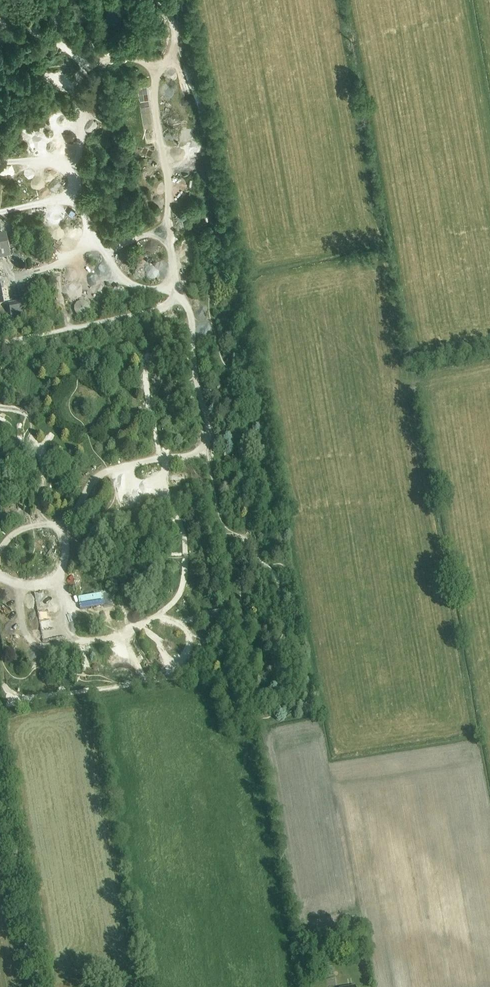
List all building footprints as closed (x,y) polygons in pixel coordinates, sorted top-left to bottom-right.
[(0,236),(0,260),(10,258),(5,234),(0,236)] [(26,313),(23,300),(8,303),(11,316),(26,313)] [(88,312),(89,309),(88,305),(86,303),(83,301),(80,301),(77,303),(75,305),(74,309),(75,312),(77,315),(80,316),(83,316),(86,315),(88,312)] [(112,589),(103,590),(103,603),(112,603),(112,589)] [(46,590),(37,592),(38,599),(48,597),(46,590)] [(336,946),(324,949),(325,954),(325,957),(335,955),(338,955),(336,946)]
